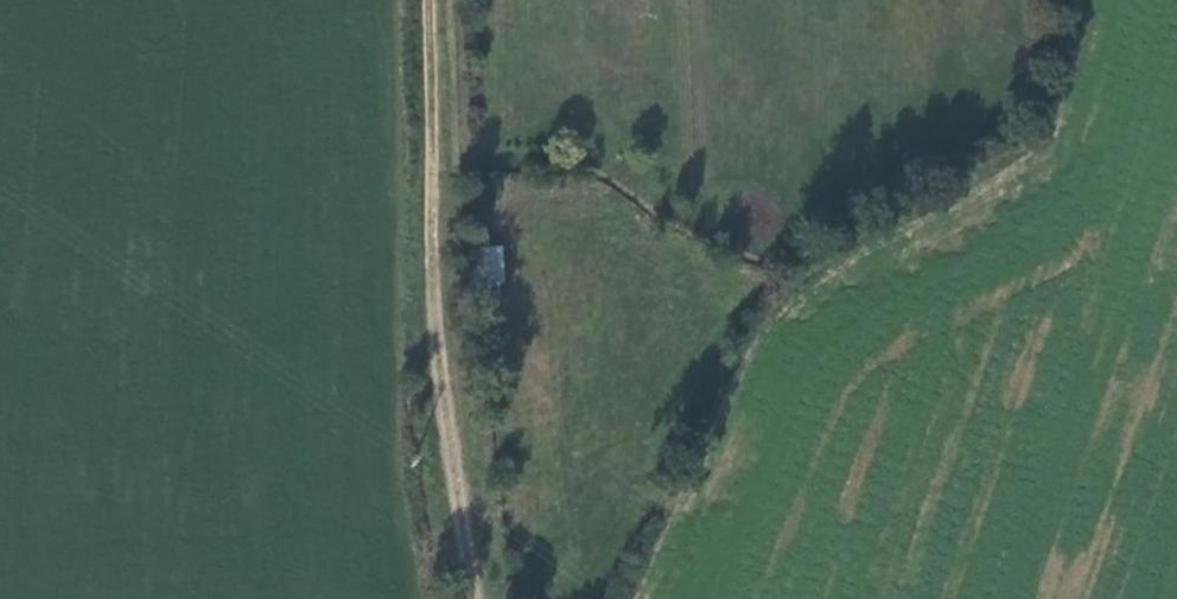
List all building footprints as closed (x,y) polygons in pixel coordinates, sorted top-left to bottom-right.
[(503,245),(474,245),(474,283),(504,283),(503,245)]
